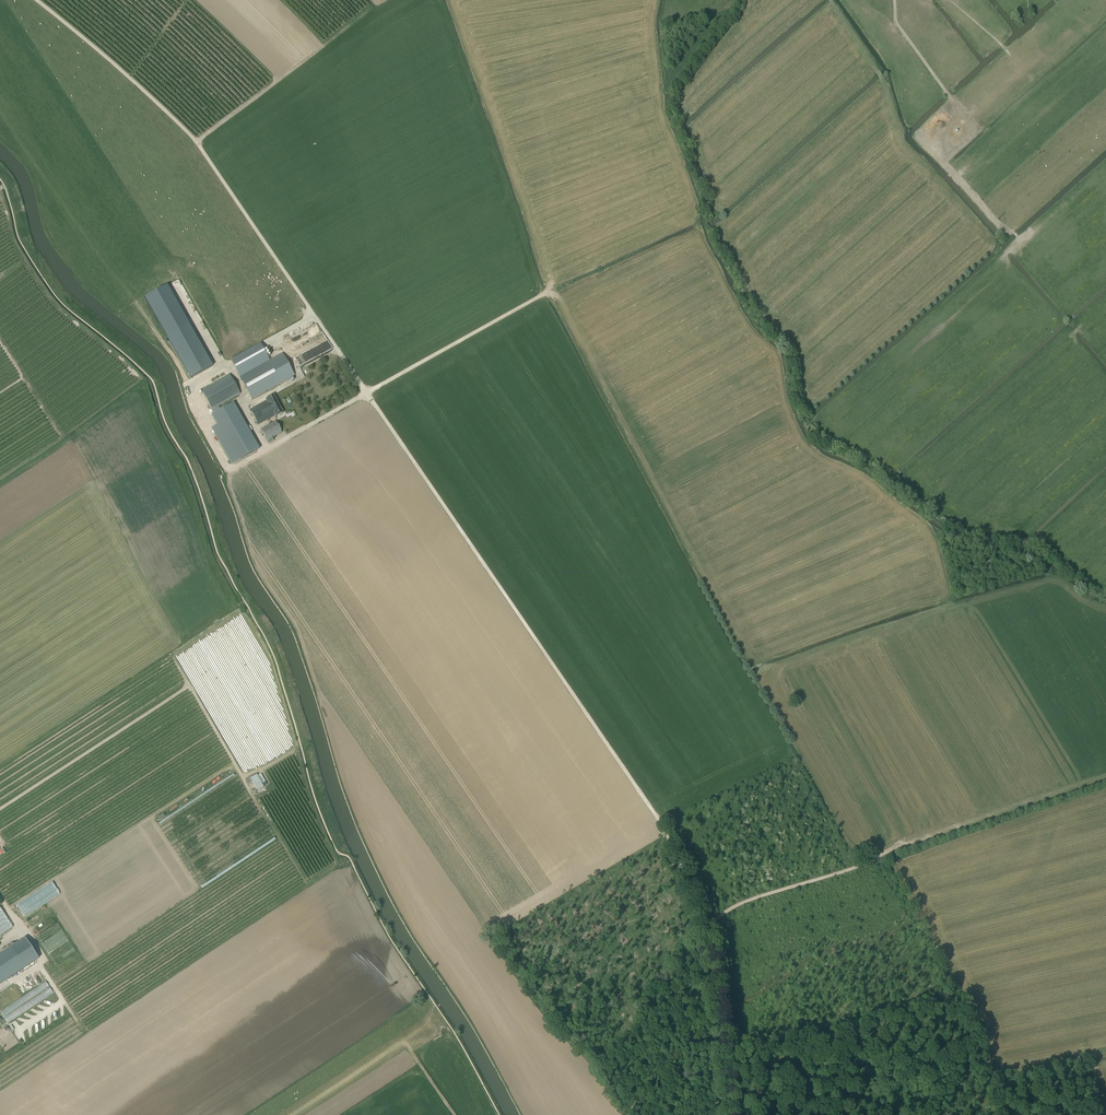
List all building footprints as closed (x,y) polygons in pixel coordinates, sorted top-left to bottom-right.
[(233,365),(252,399),(294,375),(282,353),(269,360),(263,349),(233,365)] [(240,394),(229,375),(201,391),(211,410),(212,410),(218,406),(240,394)] [(274,395),(265,400),(266,401),(249,410),(258,425),(275,416),(275,417),(283,413),(274,395)] [(220,411),(218,406),(212,410),(214,414),(211,416),(217,426),(212,429),(232,464),(260,449),(234,403),(220,411)] [(282,432),(276,421),(260,430),(268,444),(274,440),(272,438),(282,432)] [(0,958),(0,985),(26,967),(14,948),(0,958)] [(8,1022),(31,1008),(31,991),(1,1010),(8,1022)]
